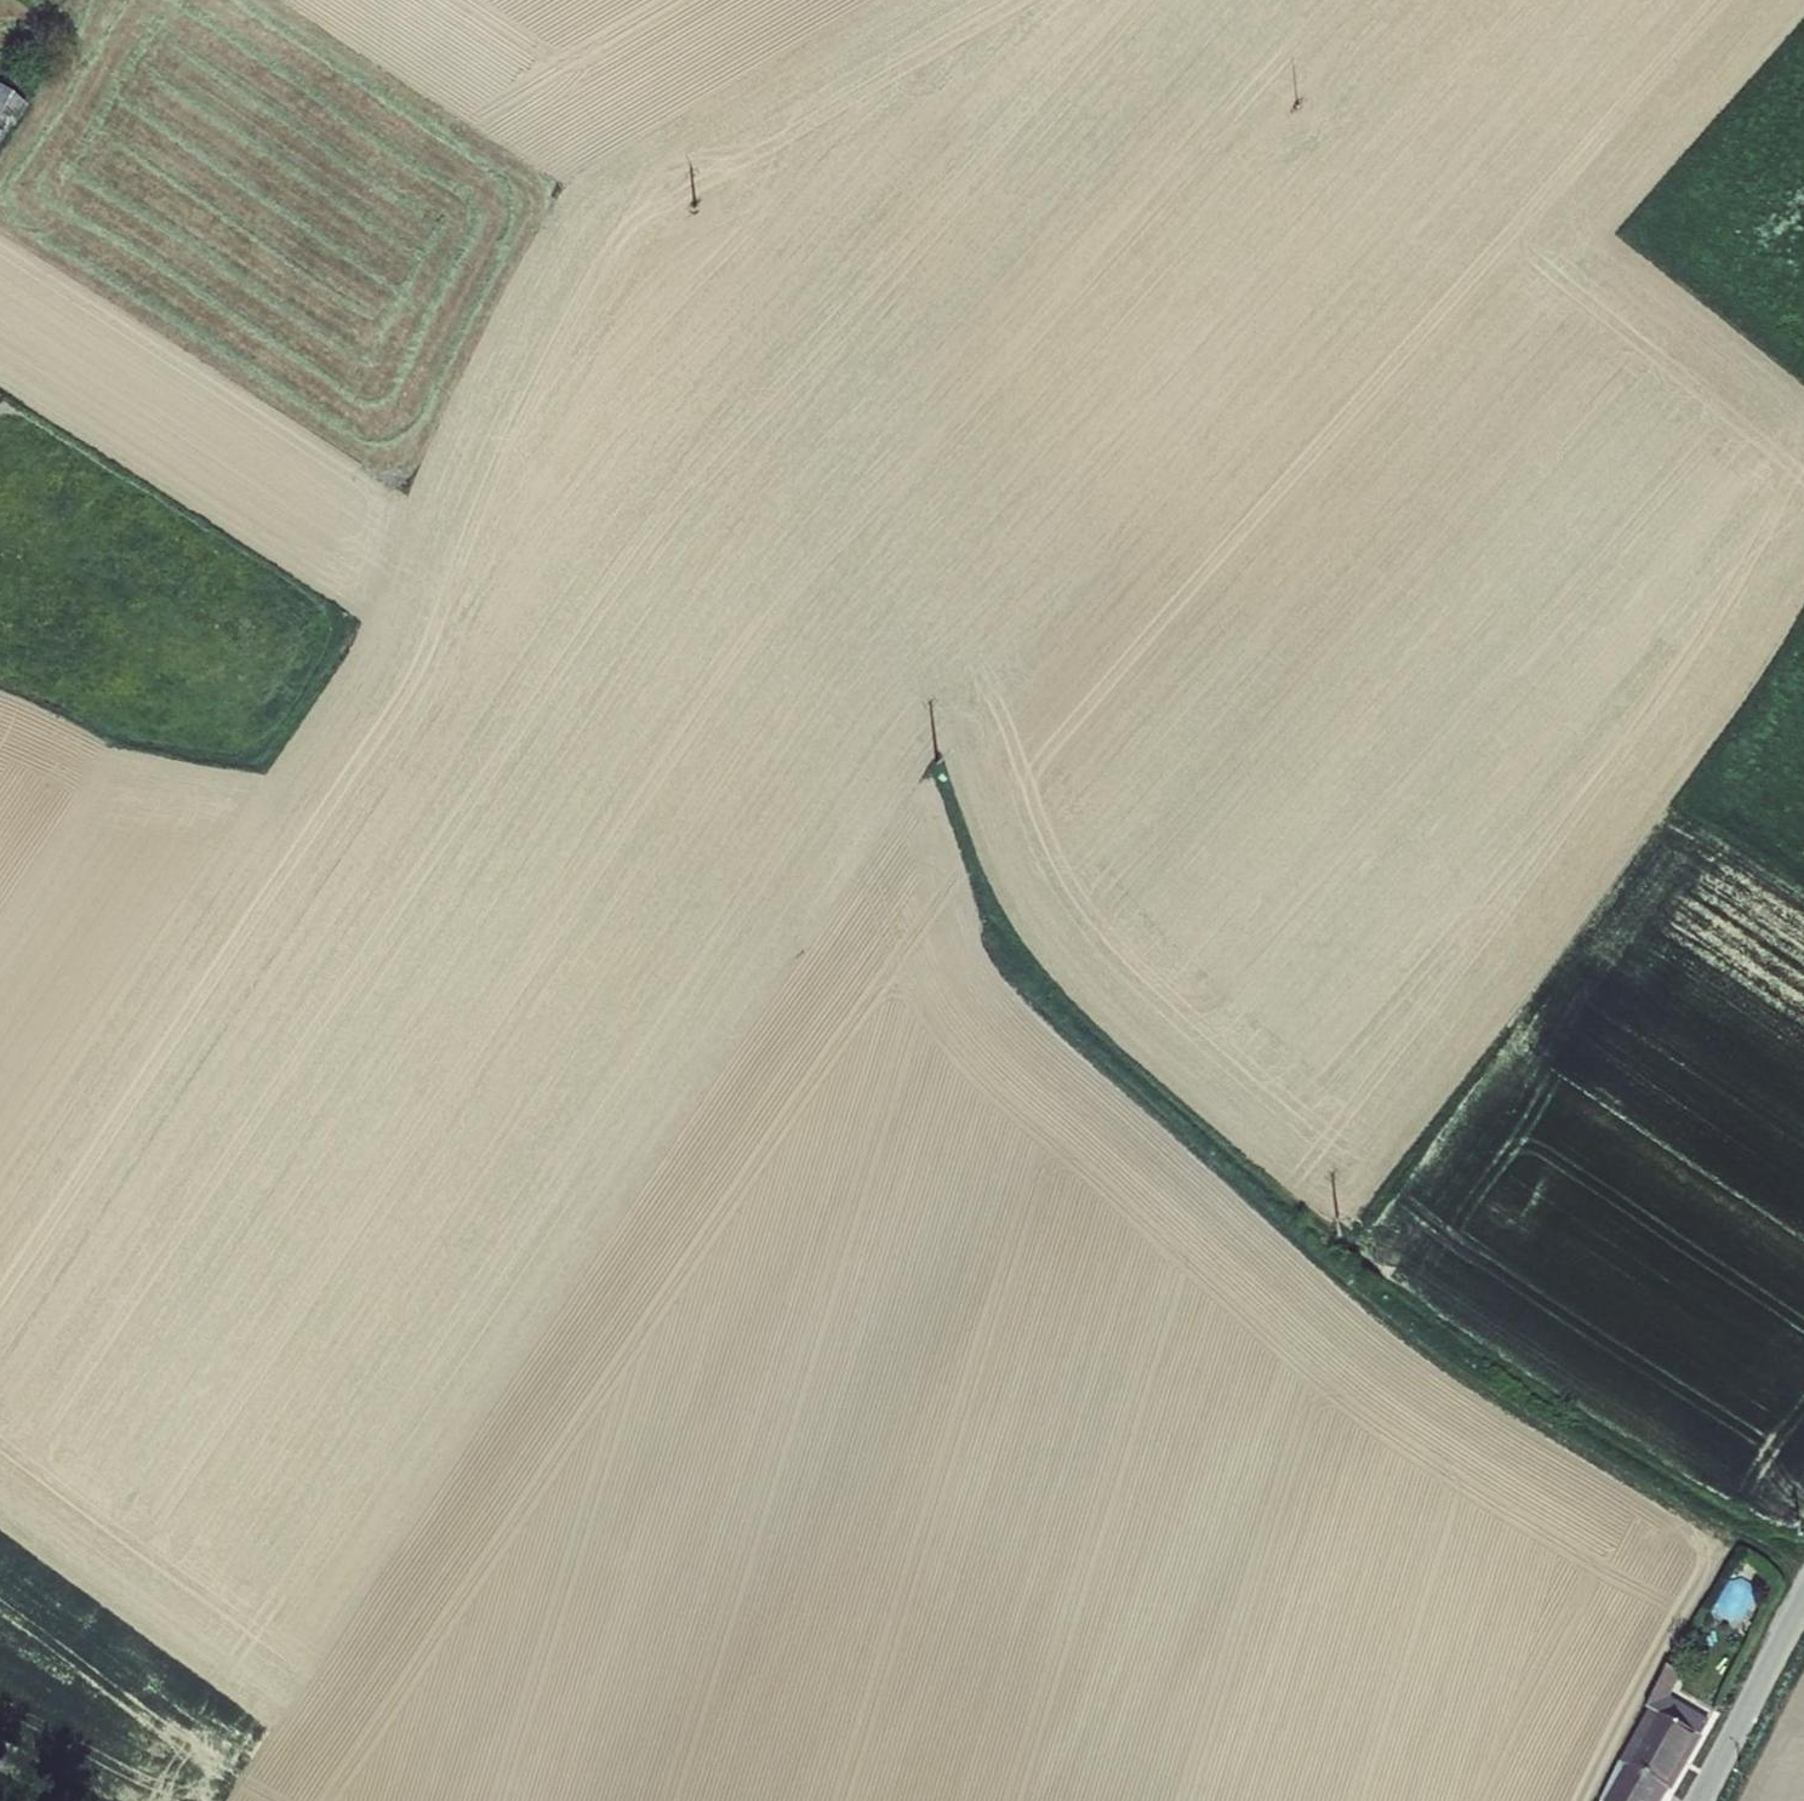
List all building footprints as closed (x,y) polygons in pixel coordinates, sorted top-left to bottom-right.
[(1,88),(0,90),(0,146),(12,127),(15,129),(28,107),(1,88)] [(1649,1709),(1701,1737),(1710,1720),(1668,1698),(1682,1671),(1668,1664),(1645,1707),(1649,1709)] [(1601,1800),(1602,1800),(1662,1800),(1669,1789),(1672,1791),(1703,1737),(1701,1737),(1649,1709),(1620,1760),(1601,1800)]
